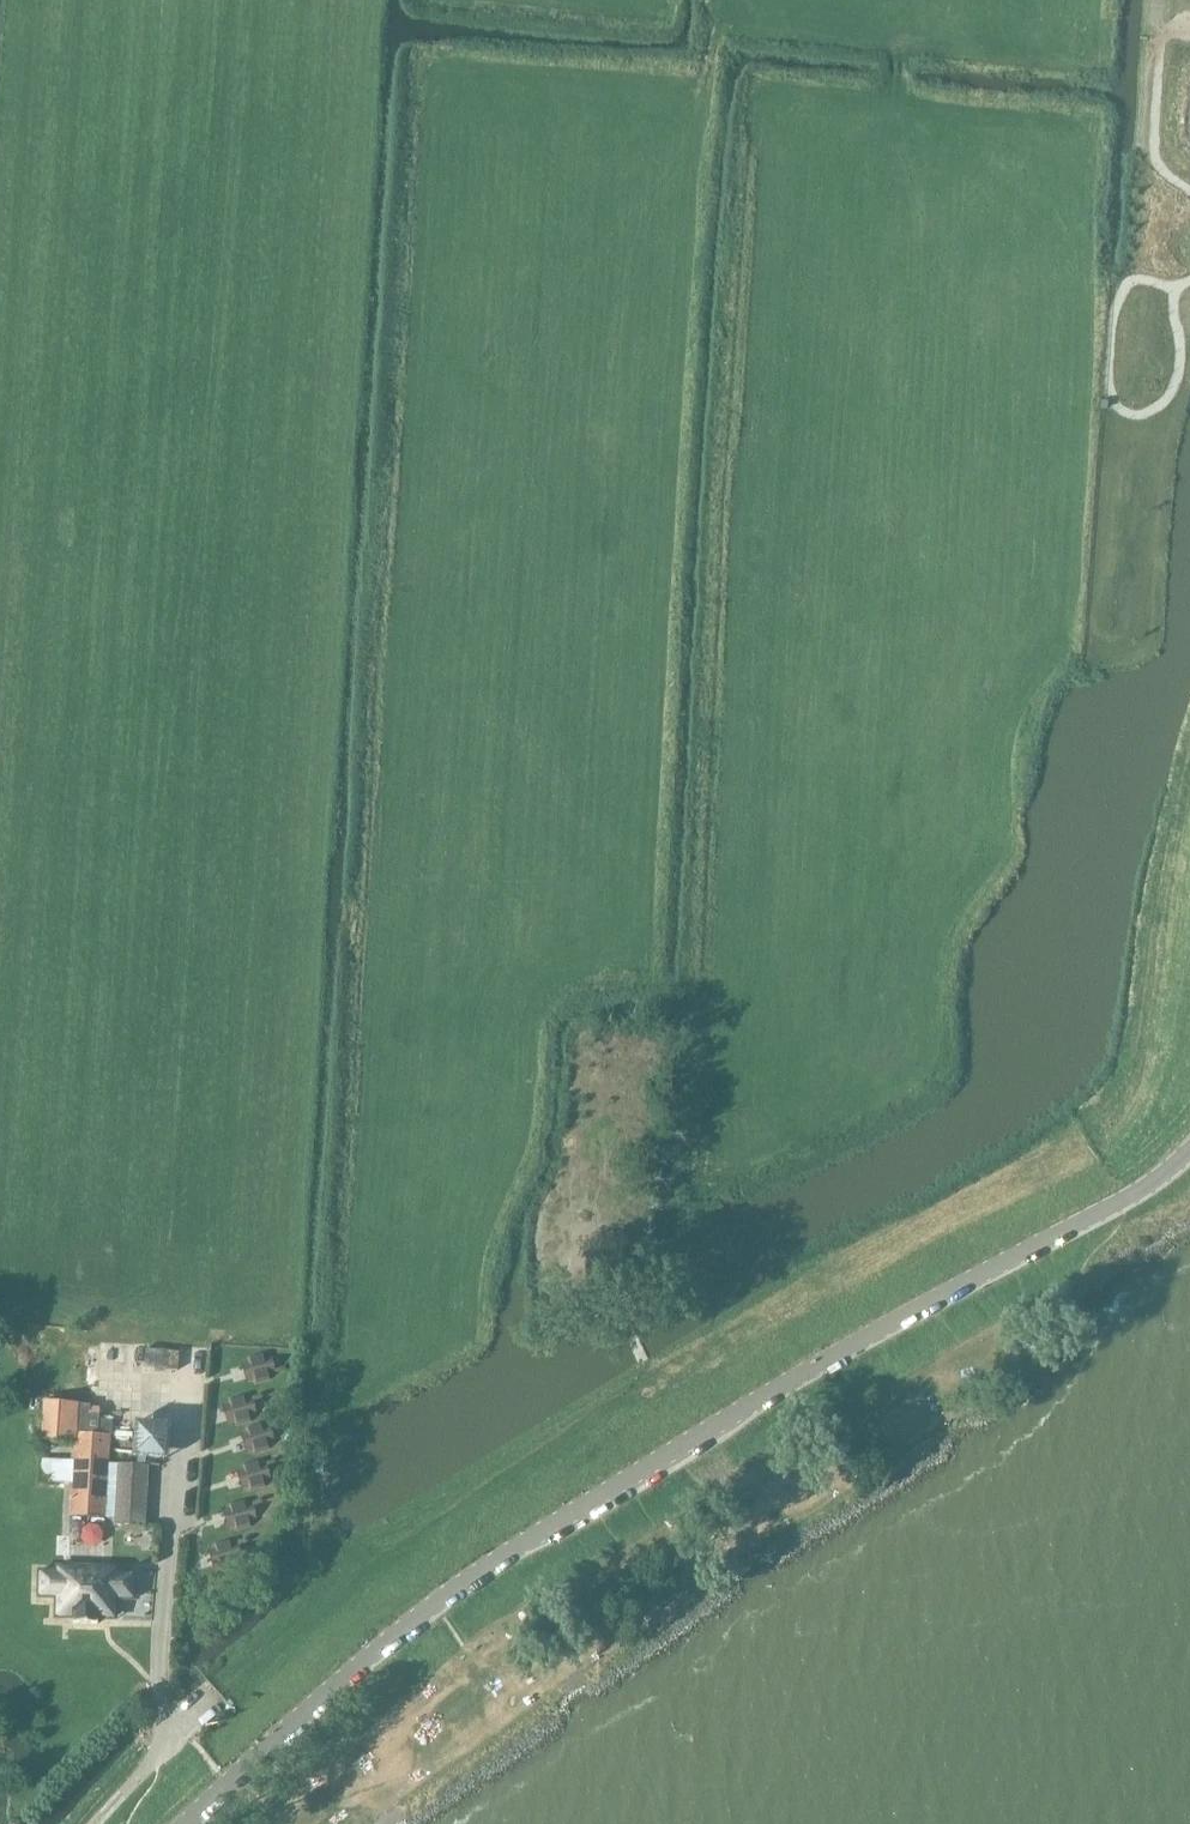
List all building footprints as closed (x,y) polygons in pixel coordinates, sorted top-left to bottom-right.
[(145,1368),(176,1371),(178,1352),(147,1349),(145,1368)] [(241,1362),(246,1379),(247,1382),(254,1380),(255,1383),(271,1379),(270,1376),(277,1373),(272,1354),(265,1356),(264,1352),(248,1357),(248,1360),(241,1362)] [(222,1404),(223,1407),(228,1424),(235,1422),(236,1425),(252,1421),(251,1417),(258,1415),(253,1396),(246,1397),(244,1394),(229,1399),(229,1402),(222,1404)] [(44,1402),(41,1440),(70,1442),(73,1405),(44,1402)] [(78,1430),(105,1431),(105,1419),(78,1418),(78,1430)] [(171,1425),(136,1422),(133,1457),(168,1461),(171,1425)] [(276,1442),(271,1426),(270,1423),(263,1425),(261,1422),(246,1427),(247,1430),(240,1433),(246,1452),(254,1450),(255,1453),(270,1448),(269,1445),(276,1442)] [(112,1437),(96,1436),(75,1434),(69,1515),(106,1518),(111,1449),(112,1437)] [(237,1470),(241,1486),(242,1489),(249,1487),(250,1491),(266,1486),(265,1483),(272,1480),(267,1461),(260,1463),(258,1459),(243,1464),(243,1467),(237,1470)] [(31,1462),(31,1480),(48,1480),(49,1462),(31,1462)] [(115,1524),(145,1525),(148,1466),(118,1464),(115,1524)] [(223,1509),(227,1525),(228,1529),(235,1527),(236,1530),(252,1526),(251,1523),(258,1521),(253,1501),(246,1503),(245,1499),(229,1503),(230,1507),(223,1509)] [(208,1549),(212,1565),(213,1568),(221,1567),(222,1570),(237,1565),(237,1562),(244,1560),(239,1540),(231,1542),(230,1539),(214,1543),(215,1547),(208,1549)] [(75,1617),(75,1620),(74,1620),(74,1622),(98,1622),(98,1621),(97,1621),(97,1618),(116,1618),(116,1598),(134,1598),(135,1572),(104,1571),(104,1567),(71,1566),(70,1571),(40,1570),(39,1596),(56,1597),(56,1617),(75,1617)]
